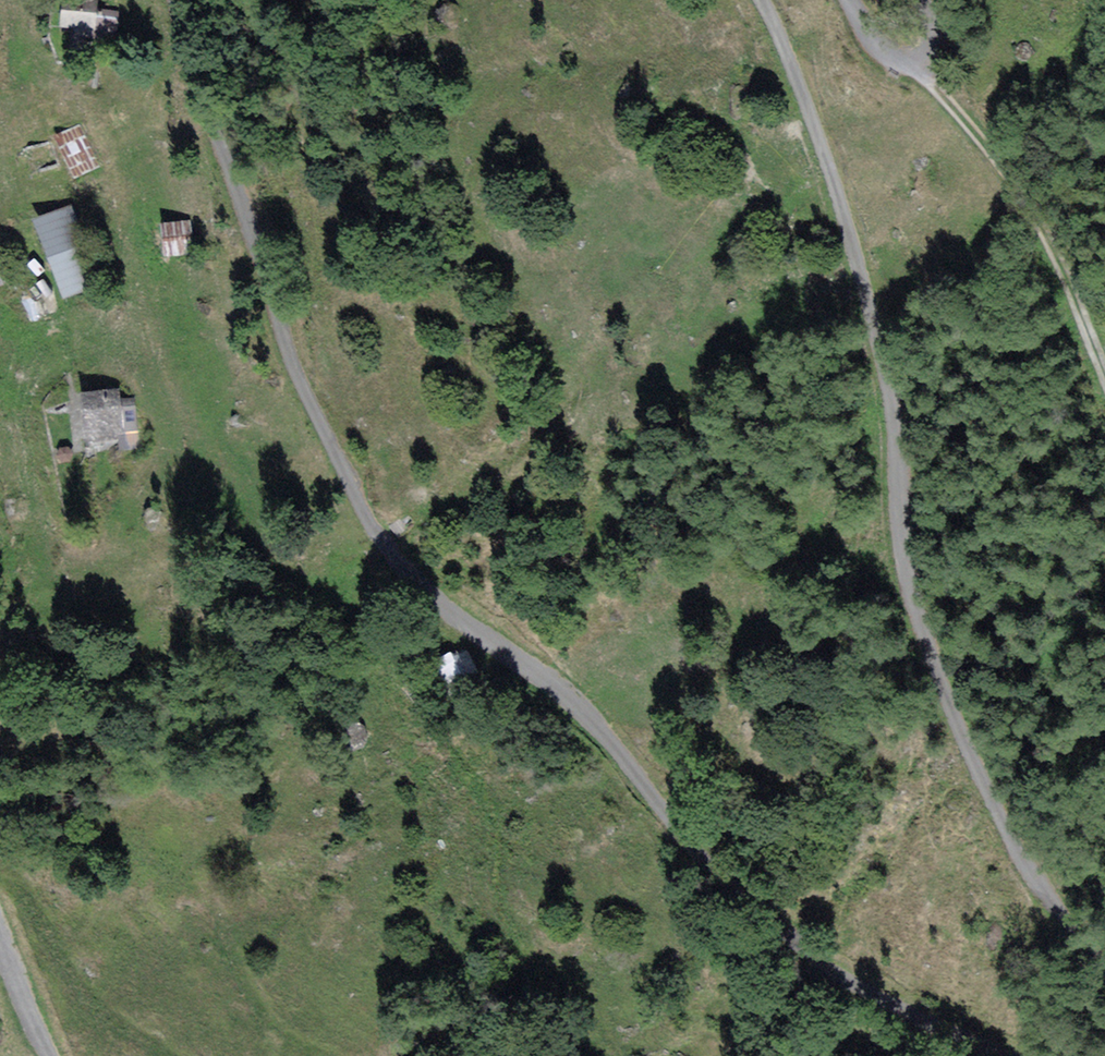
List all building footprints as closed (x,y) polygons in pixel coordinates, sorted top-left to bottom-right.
[(130,17),(103,11),(104,7),(63,1),(59,18),(61,38),(78,39),(78,46),(93,46),(93,41),(126,46),(130,17)] [(83,129),(54,144),(76,187),(105,172),(83,129)] [(103,293),(73,212),(30,225),(41,266),(65,307),(103,293)] [(199,226),(160,230),(164,264),(202,260),(199,226)] [(136,453),(125,394),(78,398),(80,427),(89,463),(123,448),(126,457),(136,453)] [(447,678),(476,670),(469,646),(440,655),(447,678)] [(452,700),(485,688),(478,671),(446,683),(452,700)]
